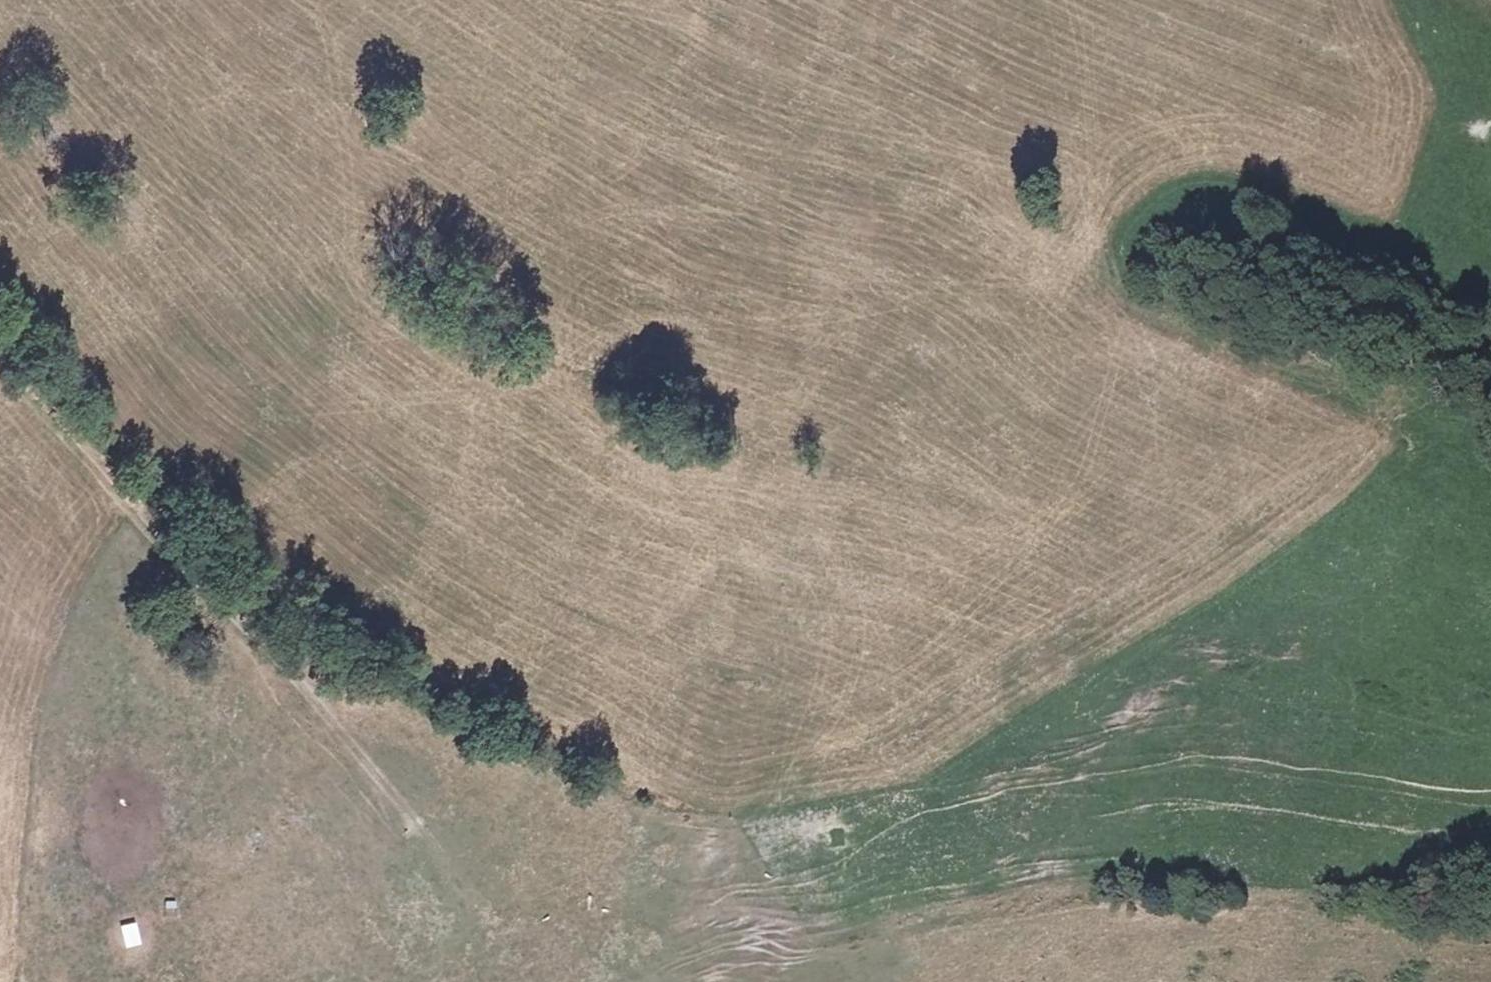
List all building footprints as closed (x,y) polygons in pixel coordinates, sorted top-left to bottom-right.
[(94,899),(111,898),(109,874),(92,875),(94,899)]
